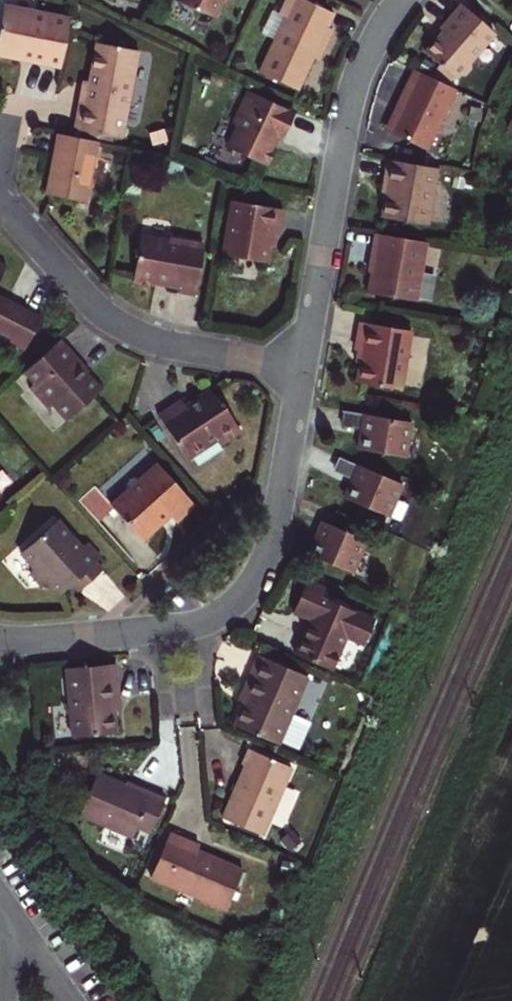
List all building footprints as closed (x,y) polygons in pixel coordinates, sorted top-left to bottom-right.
[(178,3),(219,22),(230,0),(179,0),(178,3)] [(298,92),(319,46),(324,49),(328,40),(333,31),(328,29),(334,15),(302,0),(288,0),(280,17),(284,19),(259,73),(298,92)] [(443,32),(425,54),(454,80),(457,76),(465,77),(471,69),(471,61),(495,34),(462,4),(451,17),(439,30),(443,32)] [(61,69),(70,19),(34,12),(34,15),(4,9),(0,28),(0,53),(15,56),(35,59),(34,63),(61,69)] [(76,131),(119,140),(137,53),(95,45),(84,104),(81,103),(78,117),(76,131)] [(426,151),(435,133),(456,91),(414,70),(402,93),(396,105),(400,108),(388,133),(405,141),(426,151)] [(240,127),(231,146),(271,165),(278,151),(274,148),(280,137),(285,140),(291,126),(296,113),(250,92),(234,125),(240,127)] [(98,142),(59,135),(47,196),(67,200),(87,204),(98,142)] [(440,171),(390,162),(385,189),(388,190),(386,204),(384,220),(430,227),(440,171)] [(232,202),(223,255),(269,263),(273,236),(280,236),(281,224),(283,211),(232,202)] [(369,297),(405,303),(419,305),(427,256),(429,245),(377,236),(376,245),(375,253),(378,254),(376,266),(373,287),(371,286),(369,297)] [(142,237),(134,282),(157,285),(157,283),(169,285),(181,287),(180,293),(194,296),(204,244),(170,239),(169,242),(142,237)] [(27,347),(41,320),(0,299),(0,333),(10,339),(27,347)] [(356,382),(402,390),(412,331),(359,322),(354,350),(362,351),(359,367),(356,382)] [(27,347),(10,339),(8,344),(24,353),(27,347)] [(61,340),(25,373),(36,384),(29,390),(48,412),(55,405),(68,420),(101,392),(87,376),(84,376),(75,365),(79,361),(70,351),(61,340)] [(180,400),(158,415),(187,460),(217,440),(221,445),(241,432),(231,417),(221,403),(219,404),(213,394),(206,393),(185,407),(180,400)] [(407,458),(413,423),(347,412),(345,420),(344,427),(362,430),(359,450),(407,458)] [(356,478),(362,464),(343,456),(337,470),(356,478)] [(391,516),(400,495),(406,483),(362,464),(356,478),(352,487),(347,497),(391,516)] [(111,507),(142,541),(159,525),(158,523),(167,515),(175,522),(184,514),(192,506),(157,466),(111,507)] [(338,509),(338,512),(367,524),(368,522),(338,509)] [(332,524),(362,537),(367,524),(338,512),(332,524)] [(318,537),(311,554),(356,573),(370,541),(362,537),(332,524),(325,521),(318,537)] [(64,529),(27,561),(37,573),(37,582),(43,589),(49,595),(53,591),(65,604),(88,585),(95,592),(109,579),(102,571),(108,566),(94,551),(89,555),(64,529)] [(309,620),(295,654),(332,670),(347,636),(365,644),(376,620),(322,596),(326,589),(307,581),(300,597),(293,613),(309,620)] [(279,747),(308,680),(259,659),(254,670),(249,682),(254,683),(234,728),(279,747)] [(72,738),(115,734),(111,685),(117,684),(116,675),(115,665),(66,669),(72,738)] [(265,839),(294,772),(249,752),(246,760),(243,767),(247,769),(224,821),(265,839)] [(99,772),(80,813),(132,835),(136,827),(137,824),(151,831),(166,797),(152,791),(150,794),(129,785),(121,782),(99,772)] [(152,874),(226,906),(243,866),(198,847),(200,842),(186,836),(171,829),(152,874)]
